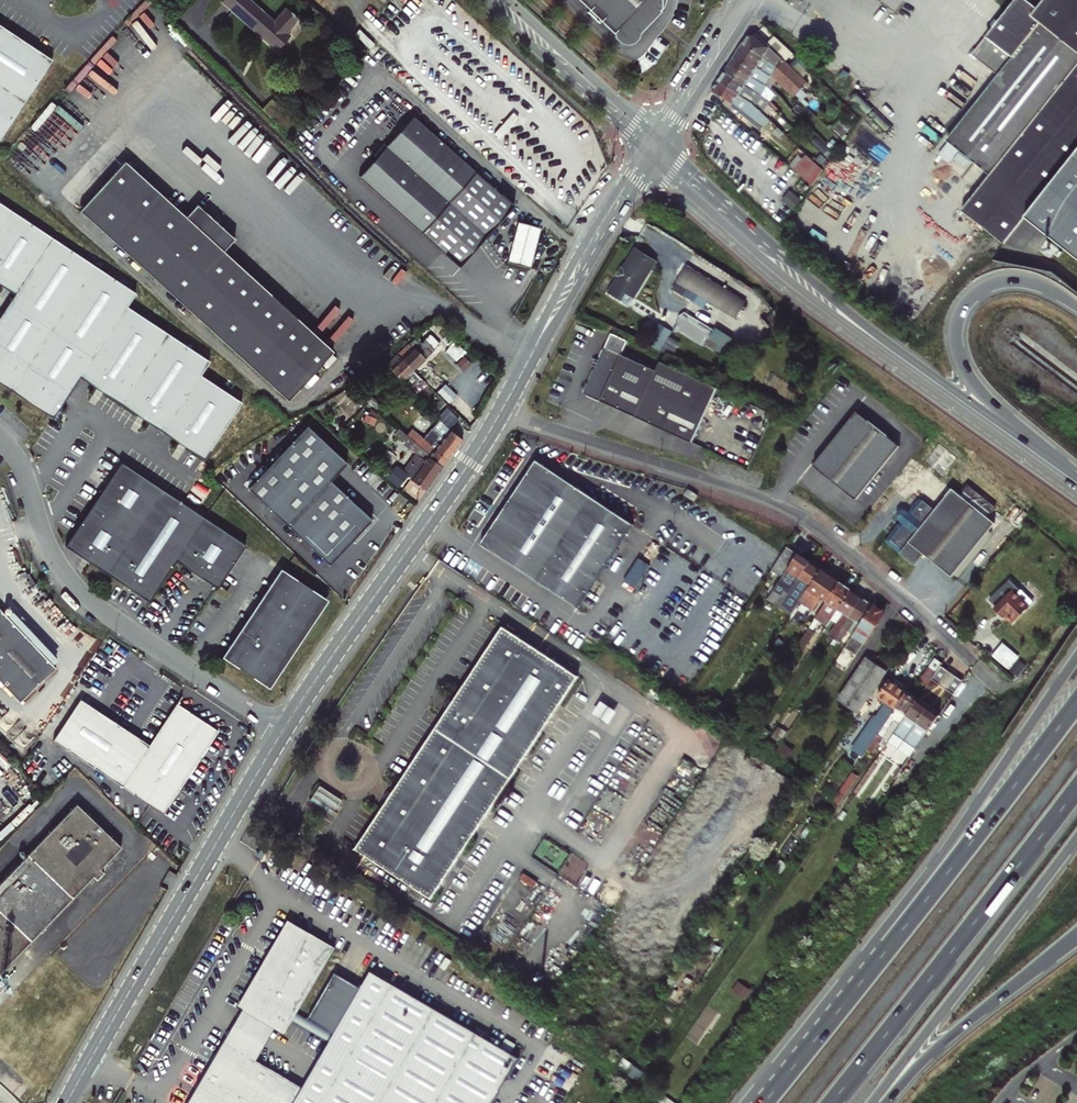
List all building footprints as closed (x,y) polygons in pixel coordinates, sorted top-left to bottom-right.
[(287,8),(275,22),(249,0),(223,0),(222,1),(277,50),(290,36),(286,32),(298,18),(287,8)] [(612,31),(614,29),(615,28),(603,16),(602,17),(590,5),(591,5),(586,0),(580,0),(612,31)] [(660,0),(586,0),(591,5),(590,5),(602,17),(603,16),(615,28),(614,29),(616,35),(620,39),(626,40),(631,39),(635,35),(636,29),(656,8),(658,9),(660,7),(660,0)] [(993,28),(986,37),(1013,57),(947,141),(991,174),(1076,68),(1076,0),(1045,0),(1039,8),(1028,0),(1015,0),(998,22),(993,28)] [(638,31),(638,32),(659,11),(658,9),(656,8),(636,29),(638,31)] [(183,31),(188,25),(179,15),(173,21),(183,31)] [(993,28),(998,22),(994,19),(989,25),(993,28)] [(55,63),(0,25),(0,142),(55,63)] [(616,35),(614,29),(612,31),(614,36),(618,40),(625,43),(632,41),(637,37),(638,31),(636,29),(635,35),(631,39),(626,40),(620,39),(616,35)] [(778,68),(771,77),(794,97),(808,82),(753,30),(743,45),(763,59),(764,58),(778,68)] [(737,53),(757,67),(769,74),(771,77),(778,68),(764,58),(763,59),(743,45),(737,53)] [(804,51),(798,57),(808,66),(813,60),(804,51)] [(737,53),(731,63),(751,76),(757,67),(737,53)] [(725,72),(760,95),(771,102),(776,95),(766,89),(767,87),(766,85),(751,76),(731,63),(725,72)] [(991,174),(961,211),(1007,244),(1028,217),(1076,155),(1076,68),(991,174)] [(725,72),(718,81),(740,95),(754,104),(760,95),(725,72)] [(733,104),(740,95),(718,81),(712,90),(733,104)] [(515,205),(414,115),(359,177),(447,255),(474,226),(486,237),(515,205)] [(806,150),(793,165),(814,184),(827,169),(806,150)] [(1028,217),(1076,256),(1076,155),(1028,217)] [(114,166),(322,357),(330,348),(219,247),(230,235),(215,221),(210,217),(193,202),(183,214),(121,159),(114,166)] [(322,357),(114,166),(76,208),(285,397),(322,357)] [(11,389),(93,265),(0,203),(0,283),(15,293),(0,316),(0,382),(11,389)] [(541,228),(519,222),(508,262),(530,268),(541,228)] [(486,237),(474,226),(447,255),(460,267),(486,237)] [(654,263),(636,251),(625,268),(623,266),(617,275),(620,276),(615,283),(634,295),(654,263)] [(688,264),(677,281),(736,318),(747,302),(688,264)] [(134,293),(93,265),(11,389),(52,416),(79,376),(203,458),(240,401),(199,374),(208,361),(125,305),(134,293)] [(714,329),(708,347),(728,354),(734,336),(714,329)] [(416,348),(425,358),(433,350),(424,340),(416,348)] [(410,342),(398,353),(413,369),(421,362),(425,358),(416,348),(410,342)] [(694,442),(719,388),(662,361),(657,370),(606,347),(600,361),(596,359),(594,365),(597,367),(585,393),(694,442)] [(386,365),(402,381),(413,369),(398,353),(386,365)] [(425,367),(430,362),(425,358),(421,362),(425,367)] [(430,362),(425,367),(435,377),(440,373),(430,362)] [(423,403),(402,381),(397,385),(418,407),(423,403)] [(451,395),(446,399),(456,410),(461,405),(451,395)] [(444,410),(439,415),(450,427),(456,422),(444,410)] [(899,446),(856,412),(813,465),(856,500),(899,446)] [(306,424),(247,488),(329,565),(371,519),(330,480),(347,462),(306,424)] [(407,435),(442,466),(443,467),(462,439),(446,425),(431,444),(413,428),(407,435)] [(410,478),(425,489),(442,466),(407,435),(403,431),(397,437),(417,455),(412,462),(418,466),(410,478)] [(634,524),(537,460),(483,543),(579,607),(607,565),(615,553),(634,524)] [(182,503),(121,461),(64,543),(147,601),(176,559),(215,587),(244,545),(182,503)] [(397,467),(387,478),(399,490),(410,478),(397,467)] [(914,564),(923,553),(951,576),(994,522),(951,488),(934,509),(919,498),(908,512),(905,510),(900,510),(896,515),(897,521),(899,523),(885,541),(914,564)] [(700,495),(690,489),(685,494),(696,501),(700,495)] [(789,593),(811,561),(789,546),(774,569),(784,576),(769,597),(777,602),(783,593),(785,590),(789,593)] [(623,558),(615,553),(607,565),(615,571),(623,558)] [(637,586),(652,564),(641,557),(626,579),(637,586)] [(804,594),(822,568),(811,561),(789,593),(787,596),(794,601),(797,596),(801,592),(804,594)] [(326,600),(281,568),(279,570),(220,655),(266,687),(326,600)] [(840,581),(822,568),(804,594),(801,599),(813,606),(820,595),(827,601),(840,581)] [(828,627),(833,618),(853,589),(840,581),(827,601),(816,618),(824,623),(828,627)] [(998,609),(1005,617),(1007,615),(1014,622),(1029,607),(1014,592),(1019,587),(1013,581),(993,601),(999,608),(998,609)] [(853,589),(833,618),(839,622),(829,635),(835,639),(863,597),(853,589)] [(862,624),(874,605),(863,597),(835,639),(841,643),(848,632),(856,620),(862,624)] [(15,622),(0,605),(0,633),(15,622)] [(886,612),(874,605),(862,624),(853,636),(845,648),(856,656),(886,612)] [(1012,624),(1014,622),(1007,615),(1005,617),(1012,624)] [(809,628),(817,633),(824,623),(816,618),(809,628)] [(853,636),(862,624),(856,620),(848,632),(853,636)] [(54,664),(15,622),(0,633),(0,679),(18,698),(54,664)] [(580,676),(504,626),(357,848),(433,898),(580,676)] [(817,633),(809,628),(800,642),(807,647),(817,633)] [(1017,674),(1028,662),(1005,641),(994,653),(1017,674)] [(803,654),(807,647),(800,642),(796,648),(803,654)] [(890,671),(895,665),(880,655),(875,662),(869,657),(840,701),(859,714),(889,671),(890,671)] [(921,681),(928,686),(933,678),(943,664),(943,663),(936,659),(921,681)] [(943,664),(933,678),(941,684),(951,669),(943,664)] [(953,671),(951,669),(941,684),(943,685),(953,671)] [(953,671),(943,685),(947,688),(957,674),(953,671)] [(955,692),(964,679),(957,674),(947,688),(955,692)] [(884,727),(908,692),(890,679),(879,695),(888,702),(856,747),(863,752),(882,725),(884,727)] [(884,738),(889,742),(919,699),(908,692),(884,727),(868,750),(874,753),(880,744),(884,738)] [(712,708),(723,715),(730,705),(719,698),(712,708)] [(162,813),(217,731),(176,704),(149,745),(80,699),(53,740),(162,813)] [(885,748),(895,755),(929,706),(919,699),(889,742),(885,748)] [(907,763),(941,714),(929,706),(895,755),(907,763)] [(880,744),(885,748),(889,742),(884,738),(880,744)] [(775,754),(787,761),(795,750),(783,742),(775,754)] [(859,776),(853,772),(826,812),(831,816),(859,776)] [(342,799),(321,786),(314,799),(334,811),(342,799)] [(0,884),(0,972),(93,876),(96,879),(103,872),(100,868),(121,846),(77,804),(0,884)] [(822,835),(813,829),(808,837),(817,844),(822,835)] [(333,948),(291,923),(241,1008),(244,1010),(225,1042),(210,1067),(189,1102),(493,1102),(519,1058),(372,972),(335,1034),(296,1011),(333,948)]
